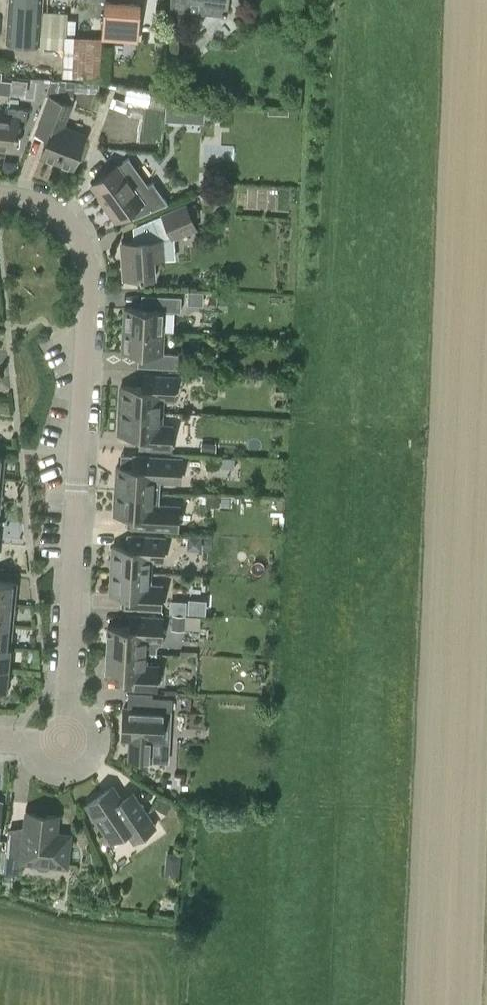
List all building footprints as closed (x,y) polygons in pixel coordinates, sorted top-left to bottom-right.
[(66,38),(67,15),(41,13),(42,0),(10,0),(7,43),(38,45),(38,49),(64,51),(65,51),(66,38)] [(169,10),(186,12),(187,2),(200,3),(199,13),(225,17),(227,0),(170,0),(169,10)] [(101,43),(137,45),(140,6),(104,4),(101,43)] [(76,20),(67,20),(67,35),(75,36),(76,20)] [(66,38),(65,51),(64,51),(62,80),(97,82),(100,40),(66,38)] [(10,93),(12,80),(1,79),(2,71),(0,70),(0,92),(10,93)] [(129,87),(126,101),(161,109),(164,95),(129,87)] [(73,168),(86,133),(64,125),(72,104),(49,96),(36,131),(48,136),(41,156),(73,168)] [(167,103),(166,120),(183,121),(184,104),(167,103)] [(14,148),(17,124),(25,125),(27,109),(9,107),(7,117),(0,116),(0,146),(14,148)] [(117,164),(92,183),(100,195),(99,197),(116,220),(130,211),(134,217),(168,202),(153,182),(148,185),(128,157),(117,164)] [(231,186),(222,186),(222,196),(231,195),(231,186)] [(199,202),(205,199),(203,193),(196,196),(199,202)] [(168,227),(173,238),(196,227),(186,203),(152,218),(153,221),(158,231),(168,227)] [(165,257),(164,241),(173,238),(168,227),(158,231),(153,221),(133,229),(133,240),(122,241),(124,277),(154,275),(153,258),(165,257)] [(185,291),(183,308),(204,310),(206,293),(185,291)] [(125,306),(124,329),(164,331),(165,309),(181,310),(181,295),(148,294),(147,307),(125,306)] [(164,331),(124,329),(122,351),(145,352),(144,366),(178,367),(178,353),(162,352),(164,331)] [(120,409),(162,411),(163,398),(174,398),(175,375),(143,374),(143,386),(121,385),(120,409)] [(219,378),(206,377),(205,387),(218,387),(219,378)] [(161,424),(162,411),(120,409),(118,433),(140,434),(140,446),(172,447),(173,425),(161,424)] [(200,451),(214,452),(214,443),(201,443),(200,451)] [(180,464),(177,460),(177,456),(133,454),(133,466),(117,465),(115,489),(159,491),(160,479),(176,480),(176,477),(180,473),(181,469),(180,464)] [(234,458),(221,458),(221,466),(234,467),(234,458)] [(159,503),(159,491),(115,489),(114,513),(132,514),(132,526),(173,528),(174,525),(177,521),(179,517),(178,512),(175,508),(175,504),(159,503)] [(219,496),(206,495),(205,506),(218,507),(219,496)] [(111,569),(151,571),(152,559),(164,560),(165,536),(129,534),(128,546),(113,545),(111,569)] [(188,546),(201,547),(202,534),(189,534),(188,546)] [(111,569),(110,593),(126,594),(125,606),(161,608),(163,584),(150,583),(151,571),(111,569)] [(15,604),(17,582),(0,580),(0,602),(15,604)] [(183,612),(184,601),(169,601),(169,612),(183,612)] [(15,604),(0,602),(0,624),(13,625),(15,604)] [(131,614),(130,626),(108,625),(107,649),(148,651),(157,651),(157,645),(161,642),(163,616),(131,614)] [(183,626),(184,615),(172,614),(171,626),(183,626)] [(0,624),(0,646),(11,647),(13,625),(0,624)] [(11,647),(0,646),(0,667),(9,668),(11,647)] [(148,651),(107,649),(106,673),(125,674),(125,686),(157,688),(159,664),(147,663),(148,651)] [(0,667),(0,690),(7,690),(9,668),(0,667)] [(124,706),(122,738),(130,738),(129,758),(151,760),(152,740),(162,740),(164,709),(172,709),(172,697),(148,695),(148,707),(124,706)] [(113,785),(86,803),(106,833),(111,840),(126,830),(133,840),(156,824),(134,791),(122,799),(113,785)] [(8,831),(4,870),(20,872),(22,860),(36,862),(39,866),(46,867),(51,863),(67,865),(70,833),(56,832),(58,814),(26,810),(24,833),(8,831)] [(106,833),(100,838),(105,844),(111,840),(106,833)]
